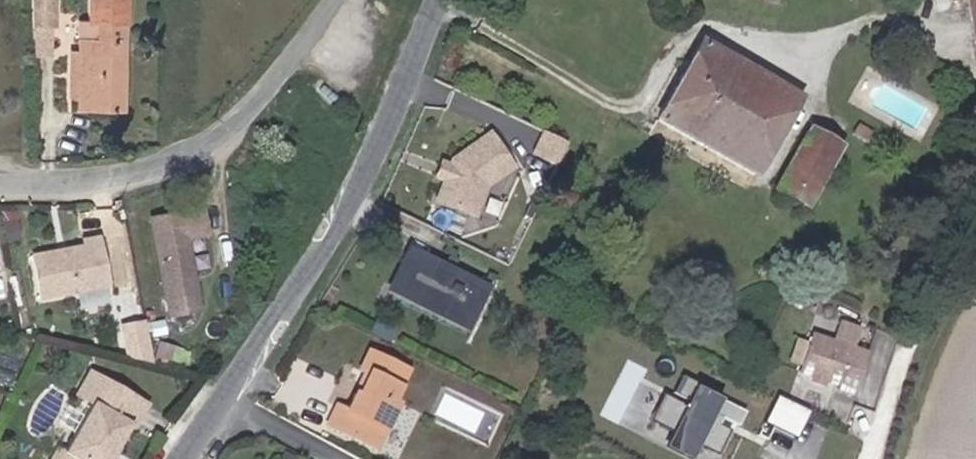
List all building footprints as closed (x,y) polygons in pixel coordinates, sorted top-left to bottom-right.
[(25,25),(56,25),(56,0),(25,0),(25,25)] [(78,109),(121,109),(122,0),(89,0),(89,20),(80,20),(79,52),(72,52),(71,95),(78,95),(78,109)] [(975,48),(975,0),(967,0),(975,48)] [(657,120),(755,175),(798,97),(701,41),(657,120)] [(869,134),(858,128),(854,135),(865,142),(869,134)] [(437,180),(429,199),(471,216),(483,186),(512,168),(487,130),(447,157),(445,161),(437,180)] [(532,153),(556,165),(567,143),(543,131),(532,153)] [(839,148),(809,131),(776,190),(806,207),(839,148)] [(430,177),(437,180),(445,161),(437,157),(430,177)] [(203,211),(154,222),(174,317),(203,311),(188,239),(208,235),(203,211)] [(6,220),(9,238),(24,235),(20,217),(6,220)] [(86,245),(35,256),(44,298),(111,284),(101,236),(85,239),(86,245)] [(486,291),(402,249),(379,296),(463,338),(486,291)] [(831,342),(849,348),(856,329),(837,323),(831,342)] [(135,361),(159,366),(150,326),(129,330),(135,361)] [(795,373),(834,385),(833,390),(850,395),(864,352),(849,348),(831,342),(807,334),(805,343),(790,338),(784,359),(798,364),(795,373)] [(356,397),(352,395),(345,411),(335,407),(326,427),(375,448),(394,404),(391,403),(405,371),(367,354),(357,373),(361,374),(356,386),(360,387),(356,397)] [(101,404),(72,452),(64,447),(56,458),(116,458),(137,426),(141,428),(154,406),(101,372),(92,386),(106,396),(101,404)] [(744,413),(691,388),(693,384),(679,377),(671,395),(685,402),(683,407),(661,396),(648,423),(670,434),(663,450),(681,458),(692,458),(697,447),(717,457),(729,432),(714,424),(718,418),(737,427),(744,413)] [(86,394),(101,404),(106,396),(92,386),(86,394)] [(808,412),(775,396),(754,439),(764,444),(771,429),(795,440),(808,412)] [(285,449),(280,458),(281,458),(296,458),(297,456),(285,449)]
